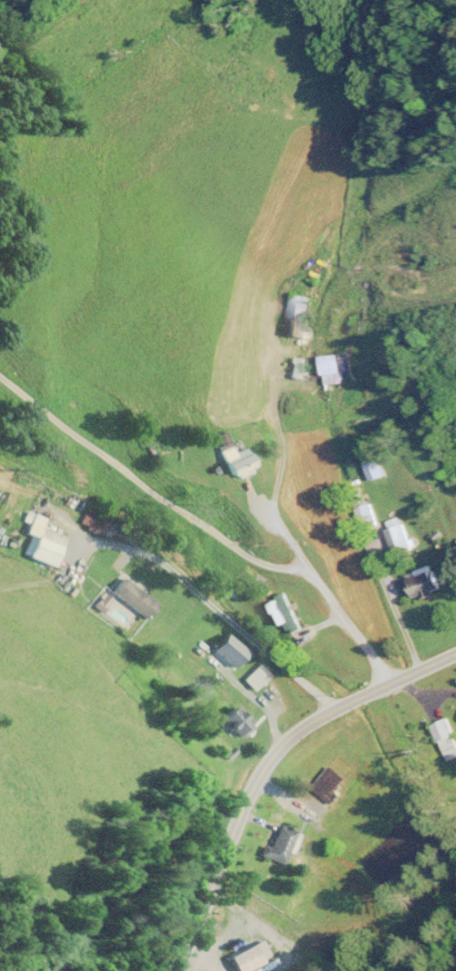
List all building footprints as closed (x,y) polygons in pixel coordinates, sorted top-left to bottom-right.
[(280,317),(289,318),(286,337),(306,340),(312,298),(293,296),(292,303),(282,302),(280,317)] [(301,358),(288,365),(297,381),(310,373),(301,358)] [(317,358),(317,378),(325,378),(325,386),(342,386),(342,358),(317,358)] [(214,438),(233,479),(255,470),(245,448),(233,454),(224,433),(214,438)] [(370,483),(383,478),(374,452),(361,456),(370,483)] [(356,508),(359,530),(375,528),(371,506),(356,508)] [(80,526),(103,537),(110,520),(87,510),(80,526)] [(389,529),(385,530),(393,557),(410,552),(400,519),(387,523),(389,529)] [(66,536),(30,526),(21,556),(56,567),(66,536)] [(417,602),(440,589),(427,567),(413,575),(415,578),(406,583),(417,602)] [(114,592),(147,620),(159,606),(126,577),(114,592)] [(269,677),(259,666),(243,680),(254,691),(269,677)] [(254,726),(235,706),(221,719),(241,739),(254,726)] [(446,763),(455,759),(455,743),(446,720),(430,727),(446,763)] [(345,780),(331,767),(312,788),(322,797),(312,809),(317,813),(311,820),(324,831),(330,825),(321,817),(342,793),(337,788),(345,780)] [(299,835),(276,824),(261,856),(284,867),(299,835)] [(236,970),(251,970),(263,966),(255,947),(230,957),(236,970)]
